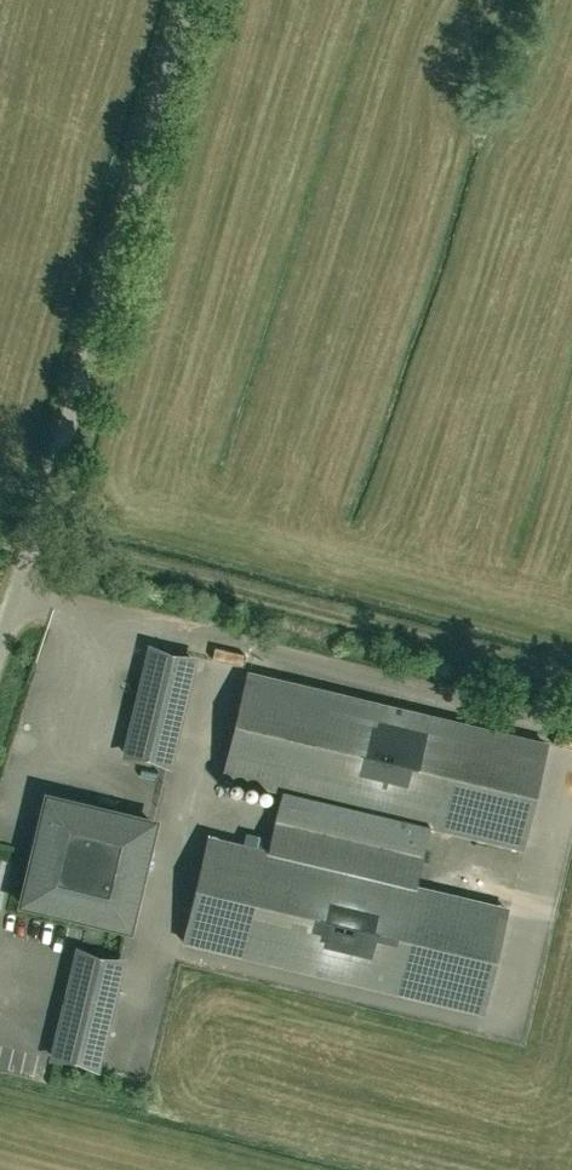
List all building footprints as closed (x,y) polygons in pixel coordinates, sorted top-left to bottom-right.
[(192,659),(151,650),(126,756),(167,765),(192,659)] [(209,837),(184,943),(479,1014),(544,743),(249,673),(223,779),(281,792),(267,851),(209,837)] [(47,799),(21,904),(127,930),(153,824),(47,799)] [(79,953),(54,1059),(94,1069),(120,963),(79,953)] [(32,1048),(28,1070),(44,1073),(48,1051),(32,1048)]
